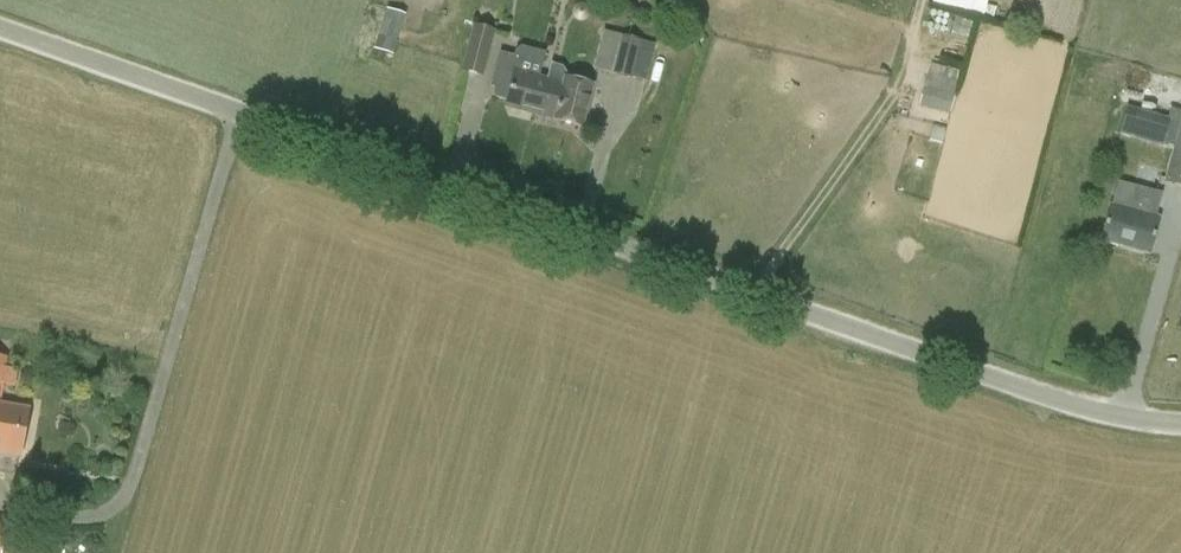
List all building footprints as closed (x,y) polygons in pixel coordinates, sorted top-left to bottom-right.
[(935,1),(986,15),(990,0),(935,0),(935,1)] [(384,8),(379,49),(400,52),(405,11),(384,8)] [(461,70),(483,76),(495,30),(473,24),(463,63),(461,70)] [(611,72),(645,81),(655,44),(620,35),(611,72)] [(593,85),(570,79),(563,67),(551,63),(547,78),(539,76),(545,52),(521,46),(515,50),(514,56),(499,53),(490,87),(509,92),(506,107),(532,113),(554,119),(554,120),(582,127),(593,85)] [(923,106),(953,112),(962,70),(932,64),(923,106)] [(1180,188),(1180,111),(1170,108),(1167,117),(1125,105),(1117,134),(1128,138),(1127,142),(1161,152),(1163,143),(1173,146),(1163,182),(1180,188)] [(1159,220),(1155,219),(1162,193),(1118,181),(1111,207),(1101,241),(1150,255),(1159,220)] [(21,457),(30,410),(1,405),(3,393),(4,385),(16,387),(19,371),(7,368),(8,357),(0,356),(0,454),(21,457)] [(8,526),(0,524),(0,552),(3,552),(8,526)]
